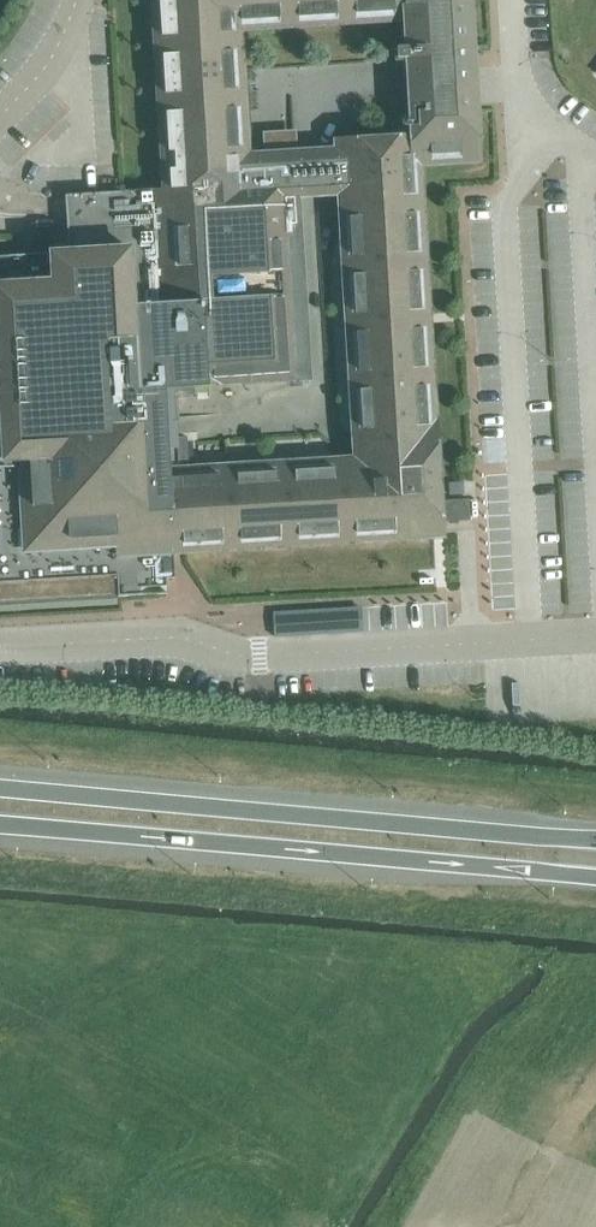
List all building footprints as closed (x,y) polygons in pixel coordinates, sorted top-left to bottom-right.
[(167,593),(166,578),(174,577),(172,544),(186,543),(433,528),(411,156),(455,154),(470,153),(467,110),(467,108),(467,103),(465,69),(464,67),(463,48),(460,0),(161,0),(172,187),(119,191),(64,194),(66,234),(67,251),(0,255),(0,603),(167,593)] [(443,522),(470,520),(469,498),(442,500),(443,522)] [(359,600),(271,605),(273,636),(361,631),(359,600)]
